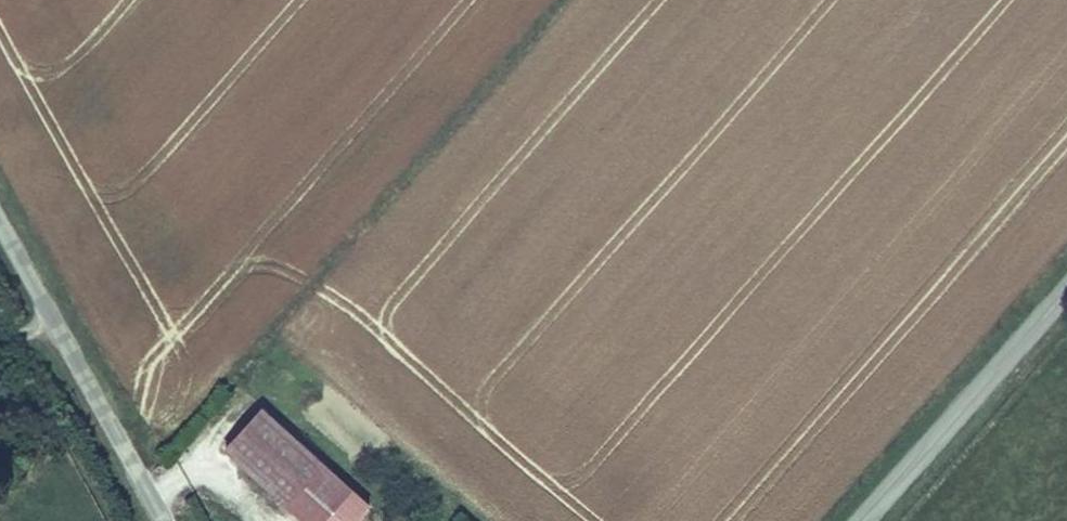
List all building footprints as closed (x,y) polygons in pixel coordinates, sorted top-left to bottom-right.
[(226,454),(287,510),(326,467),(264,411),(226,454)] [(287,510),(300,520),(318,520),(348,488),(326,467),(287,510)] [(357,495),(348,488),(318,520),(334,520),(357,495)]
